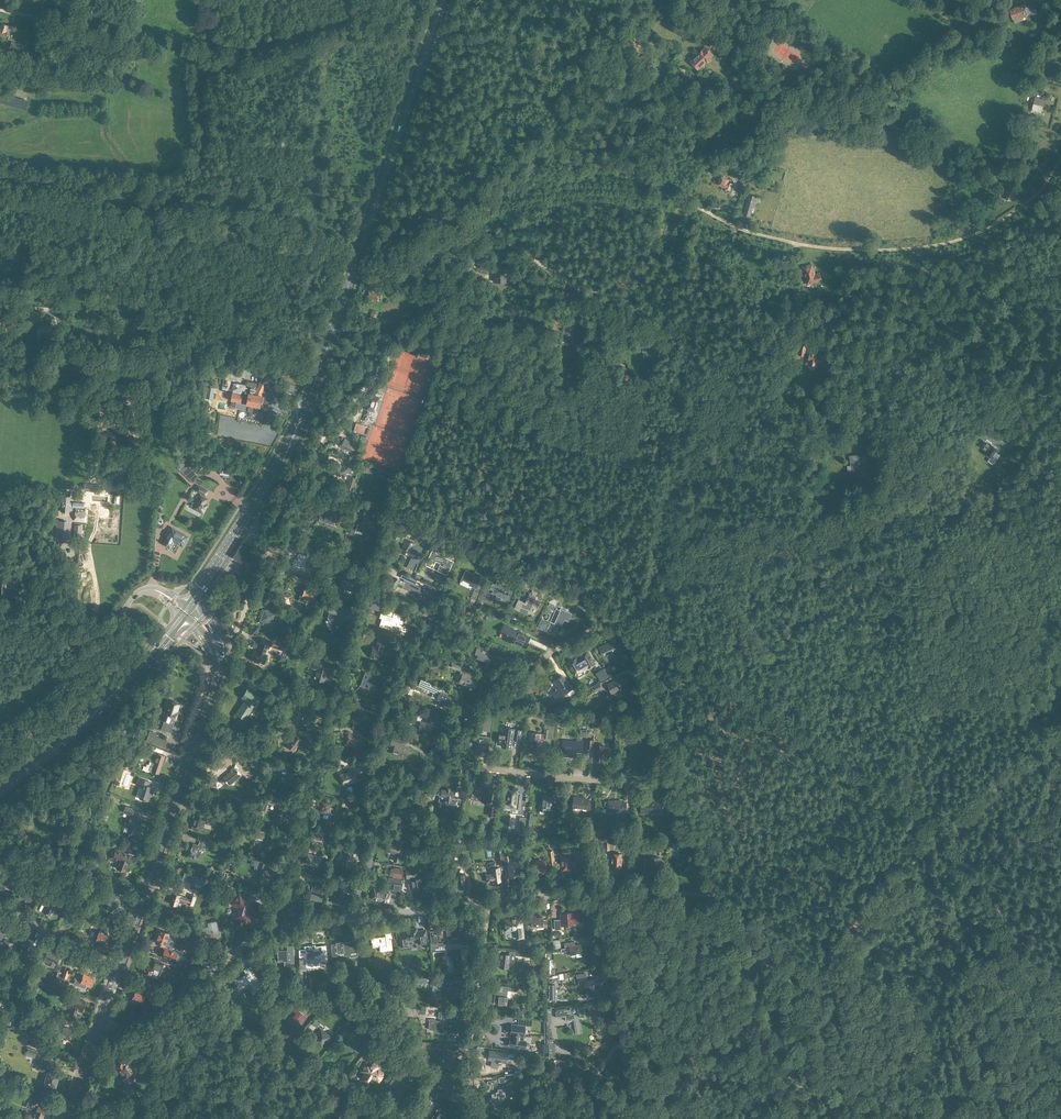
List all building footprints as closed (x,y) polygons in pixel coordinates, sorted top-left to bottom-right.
[(1025,3),(1022,5),(1026,14),(1025,14),(1025,16),(1033,13),(1036,22),(1041,21),(1039,16),(1044,15),(1043,9),(1038,10),(1036,10),(1034,4),(1026,7),(1025,3)] [(1026,14),(1022,5),(1010,9),(1013,18),(1021,16),(1025,14),(1026,14)] [(5,35),(7,31),(9,32),(11,26),(8,25),(7,25),(0,23),(0,24),(0,33),(5,35)] [(707,45),(710,47),(716,41),(713,39),(707,45)] [(12,43),(10,49),(12,49),(21,52),(23,46),(12,43)] [(706,47),(691,62),(698,69),(712,54),(706,47)] [(21,52),(12,49),(10,54),(21,57),(22,52),(21,52)] [(0,93),(0,102),(26,109),(29,100),(0,93)] [(1035,97),(1032,110),(1042,112),(1044,99),(1035,97)] [(726,187),(730,189),(733,183),(728,181),(729,179),(721,176),(718,184),(726,187)] [(740,180),(737,191),(744,193),(747,182),(740,180)] [(1002,190),(999,198),(1005,201),(1006,198),(1012,200),(1015,201),(1018,195),(1020,196),(1021,191),(1016,189),(1008,186),(1006,191),(1002,190)] [(747,202),(744,214),(748,215),(748,217),(750,217),(751,211),(753,212),(756,202),(757,202),(758,196),(748,194),(746,202),(747,202)] [(480,268),(489,271),(491,267),(490,266),(490,264),(487,263),(487,265),(482,264),(480,268)] [(812,264),(805,266),(801,267),(802,270),(800,271),(801,276),(803,275),(806,285),(822,281),(819,273),(815,274),(812,264)] [(494,281),(505,282),(506,273),(494,273),(494,281)] [(369,288),(366,297),(376,301),(380,292),(369,288)] [(38,325),(37,335),(48,336),(49,326),(38,325)] [(645,343),(644,353),(644,357),(656,358),(657,341),(653,341),(653,344),(645,343)] [(800,358),(801,356),(805,356),(807,346),(800,345),(800,349),(797,349),(795,350),(794,357),(794,358),(799,359),(800,358)] [(817,351),(810,350),(808,360),(810,360),(809,363),(816,365),(817,361),(823,362),(824,355),(816,354),(817,351)] [(232,392),(231,401),(236,402),(235,408),(248,410),(265,414),(267,403),(268,401),(270,402),(271,398),(268,398),(269,395),(269,394),(272,389),(266,386),(266,385),(260,382),(259,383),(248,381),(248,385),(247,387),(241,386),(240,386),(240,388),(246,390),(246,393),(242,392),(242,394),(238,394),(232,392)] [(215,388),(208,387),(206,398),(213,399),(215,388)] [(369,399),(367,398),(365,404),(367,405),(366,409),(372,410),(373,411),(373,410),(375,411),(375,409),(376,408),(378,401),(378,402),(378,401),(378,400),(379,398),(377,398),(376,397),(370,395),(369,399)] [(345,448),(352,453),(356,445),(345,438),(342,443),(341,443),(339,446),(344,449),(345,448)] [(990,445),(983,440),(980,445),(987,450),(985,453),(991,457),(994,453),(996,454),(999,450),(991,444),(990,445)] [(340,474),(342,477),(346,475),(346,473),(352,470),(348,463),(342,467),(340,463),(332,467),(335,473),(336,475),(337,476),(340,474)] [(188,466),(185,469),(190,474),(189,475),(190,476),(188,478),(193,483),(199,477),(188,466)] [(379,490),(384,492),(388,477),(377,473),(373,485),(380,487),(379,490)] [(356,478),(350,476),(347,488),(352,490),(356,478)] [(196,490),(206,495),(208,491),(198,486),(196,490)] [(204,506),(205,504),(207,499),(200,495),(198,500),(197,500),(195,503),(193,502),(191,506),(194,507),(193,508),(203,513),(206,507),(204,506)] [(84,507),(83,507),(83,503),(84,503),(73,502),(73,503),(70,502),(70,496),(62,496),(61,511),(69,512),(69,506),(73,506),(73,507),(77,507),(76,512),(75,520),(85,521),(86,512),(78,512),(79,507),(84,508),(84,507)] [(326,515),(324,521),(325,521),(333,523),(333,524),(332,525),(337,526),(337,525),(340,514),(327,510),(326,515)] [(318,517),(317,520),(318,521),(324,523),(325,521),(324,521),(326,515),(321,513),(320,516),(319,517),(318,517)] [(306,517),(301,527),(304,529),(310,519),(306,517)] [(362,537),(368,538),(373,524),(358,519),(355,529),(364,532),(362,537)] [(59,521),(57,538),(65,539),(67,522),(59,521)] [(163,543),(170,547),(173,541),(183,546),(187,536),(172,528),(163,543)] [(406,539),(400,552),(408,555),(410,552),(411,552),(413,553),(419,556),(421,552),(422,548),(412,544),(413,542),(406,539)] [(241,540),(231,557),(241,563),(251,546),(241,540)] [(246,559),(251,562),(256,554),(251,551),(246,559)] [(432,551),(427,561),(432,563),(433,560),(441,563),(437,570),(444,574),(446,570),(449,571),(453,562),(450,561),(451,560),(444,557),(443,558),(436,554),(437,553),(435,552),(432,551)] [(411,557),(407,567),(416,572),(421,561),(417,559),(413,558),(413,553),(411,552),(411,557)] [(304,559),(305,555),(301,554),(298,553),(296,559),(299,560),(297,567),(301,569),(301,568),(303,568),(302,571),(310,574),(314,563),(311,562),(304,559)] [(340,569),(339,574),(343,576),(339,587),(352,591),(355,583),(349,581),(350,578),(352,573),(340,569)] [(461,581),(477,588),(483,575),(476,572),(474,574),(466,570),(461,581)] [(398,579),(389,588),(393,592),(398,586),(409,591),(410,589),(420,593),(418,596),(417,598),(426,602),(427,601),(429,598),(432,599),(433,600),(437,590),(428,586),(426,589),(422,587),(422,588),(415,584),(417,580),(402,574),(400,577),(404,579),(406,580),(405,582),(398,579)] [(1,582),(0,596),(14,597),(14,595),(15,589),(4,588),(4,583),(2,583),(1,582)] [(497,582),(496,585),(493,583),(490,589),(493,590),(492,593),(509,600),(513,592),(508,590),(510,587),(497,582)] [(303,594),(303,595),(304,596),(303,599),(307,600),(311,601),(312,598),(314,598),(316,593),(314,592),(315,589),(310,587),(307,586),(306,590),(305,589),(303,594)] [(482,589),(478,598),(486,601),(490,592),(482,589)] [(474,591),(471,598),(472,599),(476,600),(479,594),(479,593),(474,591)] [(515,607),(514,607),(515,607),(515,608),(520,611),(521,607),(529,611),(532,612),(534,607),(537,609),(542,600),(536,597),(529,594),(526,602),(519,599),(515,607)] [(260,614),(262,615),(259,622),(264,624),(265,622),(268,623),(268,625),(273,627),(274,622),(273,621),(275,613),(281,615),(283,609),(276,606),(274,612),(262,608),(260,614)] [(385,607),(383,614),(379,626),(392,630),(394,625),(402,628),(404,620),(401,619),(403,614),(394,611),(395,610),(385,607)] [(549,609),(547,613),(550,614),(548,619),(555,622),(554,624),(560,627),(563,619),(567,621),(571,613),(572,614),(572,613),(561,608),(560,610),(557,608),(555,607),(553,611),(549,609)] [(329,641),(335,642),(339,631),(340,631),(342,624),(340,622),(340,623),(337,618),(338,615),(329,612),(327,618),(329,621),(330,620),(334,626),(329,641)] [(542,618),(538,625),(542,627),(541,628),(547,631),(550,623),(545,621),(545,620),(542,618)] [(504,624),(501,631),(506,634),(503,639),(511,642),(511,641),(525,648),(530,637),(512,629),(513,628),(504,624)] [(253,650),(251,659),(255,661),(255,662),(259,663),(259,662),(264,663),(267,655),(265,654),(268,647),(269,647),(271,640),(263,637),(258,652),(253,650)] [(382,660),(384,650),(385,647),(386,648),(388,641),(378,638),(376,645),(377,645),(376,647),(373,646),(370,656),(371,656),(370,658),(375,659),(375,658),(382,660)] [(274,642),(273,644),(277,646),(276,649),(281,651),(284,651),(286,646),(286,645),(284,644),(279,643),(274,641),(274,642)] [(619,651),(616,644),(613,646),(611,641),(599,647),(603,656),(614,651),(615,653),(619,651)] [(488,663),(492,653),(477,647),(475,652),(478,654),(477,658),(482,660),(482,659),(488,662),(488,663)] [(149,649),(139,660),(141,662),(151,651),(149,649)] [(312,652),(310,656),(316,658),(313,668),(318,669),(315,678),(324,681),(324,680),(325,681),(327,675),(326,675),(326,676),(325,675),(326,672),(326,673),(330,662),(318,659),(320,654),(312,652)] [(577,658),(568,663),(575,675),(580,672),(579,671),(582,669),(583,670),(584,670),(584,669),(589,666),(589,667),(595,664),(588,652),(582,655),(583,656),(577,659),(577,658)] [(463,671),(459,682),(474,688),(478,678),(471,675),(471,674),(473,670),(461,666),(460,670),(463,671)] [(605,669),(601,671),(603,675),(599,677),(601,680),(609,676),(605,669)] [(397,676),(385,672),(383,677),(390,680),(389,681),(395,683),(397,676)] [(371,690),(375,691),(380,676),(375,674),(375,675),(365,673),(361,685),(371,688),(371,690)] [(563,675),(559,679),(556,681),(560,687),(553,692),(556,695),(552,697),(555,701),(573,688),(563,675)] [(624,675),(606,684),(611,694),(622,688),(626,695),(632,691),(629,685),(629,684),(624,675)] [(421,679),(418,686),(426,689),(426,687),(434,691),(431,697),(436,699),(439,691),(441,687),(421,679)] [(599,683),(598,683),(593,686),(591,687),(594,692),(596,691),(602,688),(599,683)] [(280,689),(273,685),(270,690),(276,694),(280,689)] [(243,703),(242,702),(236,713),(242,717),(244,713),(247,716),(254,704),(256,705),(258,702),(261,697),(248,689),(243,697),(246,699),(243,703)] [(452,697),(439,691),(436,699),(440,701),(439,703),(439,705),(442,706),(444,705),(444,704),(448,706),(452,697)] [(311,702),(302,700),(299,711),(304,713),(301,721),(312,724),(314,716),(313,716),(315,708),(310,707),(311,702)] [(179,702),(177,702),(175,701),(175,702),(169,701),(167,708),(168,708),(167,713),(165,712),(162,720),(168,722),(170,718),(175,720),(177,714),(177,713),(177,711),(178,712),(181,704),(179,704),(179,702)] [(370,706),(355,701),(353,707),(356,708),(354,715),(355,716),(354,720),(355,721),(359,722),(360,721),(361,718),(363,712),(367,713),(367,714),(374,716),(376,711),(370,709),(370,706)] [(409,717),(408,722),(415,724),(417,719),(418,715),(411,713),(409,717)] [(485,715),(483,730),(485,731),(486,722),(491,723),(492,716),(485,715)] [(418,730),(430,733),(433,725),(421,721),(418,730)] [(171,733),(173,725),(167,723),(165,731),(171,733)] [(281,723),(278,731),(284,733),(287,725),(281,723)] [(499,734),(498,742),(502,742),(501,746),(510,747),(511,744),(512,744),(513,738),(514,739),(519,740),(520,729),(515,728),(515,729),(506,727),(505,735),(499,734)] [(151,731),(147,741),(159,745),(161,738),(155,736),(154,736),(155,733),(151,731)] [(638,743),(641,752),(651,749),(646,731),(632,736),(635,744),(638,743)] [(348,735),(345,744),(355,747),(358,740),(361,741),(363,736),(363,734),(357,732),(355,737),(352,736),(353,734),(349,733),(348,735)] [(541,740),(541,737),(541,734),(541,733),(534,732),(530,732),(529,742),(531,742),(530,747),(528,747),(528,752),(540,753),(540,745),(541,746),(541,744),(542,745),(543,744),(543,743),(543,742),(543,741),(541,740)] [(287,746),(294,751),(297,746),(298,747),(302,740),(295,734),(287,746)] [(474,741),(473,749),(478,749),(478,747),(482,748),(483,747),(488,747),(489,737),(475,735),(474,742),(474,741)] [(594,739),(586,738),(586,741),(586,748),(594,749),(594,739)] [(390,746),(394,748),(393,749),(398,751),(398,752),(398,754),(406,757),(409,748),(404,747),(405,744),(392,740),(391,741),(390,746)] [(576,741),(563,740),(562,749),(564,749),(563,755),(569,755),(570,757),(574,757),(574,752),(582,752),(583,740),(576,740),(576,741)] [(155,746),(150,744),(149,744),(146,750),(152,753),(155,746)] [(595,747),(595,754),(596,755),(596,760),(604,761),(604,760),(609,761),(609,756),(610,756),(610,748),(610,747),(604,747),(604,745),(598,745),(598,747),(595,747)] [(151,765),(149,770),(152,771),(159,774),(165,756),(158,753),(154,763),(152,762),(151,765)] [(284,766),(282,770),(287,772),(284,782),(294,785),(298,772),(289,769),(289,767),(284,766)] [(343,785),(358,781),(356,776),(364,774),(362,766),(349,769),(350,771),(340,773),(343,785)] [(223,778),(220,780),(223,784),(226,781),(229,785),(241,775),(234,767),(231,769),(232,771),(223,778)] [(125,789),(129,777),(124,776),(120,787),(125,789)] [(140,797),(149,800),(151,794),(152,794),(155,787),(149,786),(151,781),(139,777),(137,785),(143,787),(140,797)] [(217,789),(216,781),(208,783),(209,790),(217,789)] [(472,787),(471,796),(474,796),(474,795),(478,796),(478,797),(482,797),(482,801),(482,802),(491,803),(491,799),(493,789),(484,788),(484,789),(472,787)] [(443,807),(459,809),(461,801),(458,800),(458,798),(454,797),(455,790),(450,789),(450,788),(447,788),(446,789),(442,788),(442,789),(436,788),(435,794),(440,794),(439,799),(444,800),(443,807)] [(505,789),(503,804),(504,804),(504,803),(512,804),(512,805),(511,805),(511,806),(511,807),(511,808),(519,809),(521,800),(516,800),(517,791),(509,790),(505,790),(506,789),(505,789)] [(546,811),(546,807),(551,807),(553,797),(542,795),(540,806),(539,810),(546,811)] [(573,797),(572,807),(587,809),(587,810),(590,811),(591,804),(588,804),(588,800),(580,799),(580,797),(573,797)] [(660,801),(660,798),(652,798),(652,799),(641,800),(641,813),(648,812),(648,810),(657,810),(657,812),(664,812),(663,801),(660,801)] [(340,800),(338,806),(351,810),(353,804),(340,800)] [(605,801),(604,805),(608,806),(608,810),(609,810),(621,810),(621,809),(626,809),(626,801),(621,801),(617,800),(617,801),(608,801),(605,801)] [(323,803),(321,811),(324,812),(323,817),(328,819),(329,814),(330,814),(330,813),(332,814),(333,814),(332,816),(340,819),(342,810),(335,808),(336,805),(336,804),(332,803),(332,805),(323,803)] [(123,813),(133,816),(135,809),(125,805),(123,813)] [(274,820),(282,822),(284,817),(284,818),(287,810),(278,808),(274,820)] [(404,809),(403,819),(412,820),(413,810),(404,809)] [(194,815),(191,824),(192,824),(192,825),(193,825),(192,828),(193,830),(197,831),(199,830),(200,827),(201,828),(201,827),(202,827),(204,822),(211,825),(213,818),(205,815),(196,812),(195,816),(194,815)] [(130,819),(127,818),(124,825),(129,827),(127,833),(134,835),(137,827),(139,827),(141,820),(131,816),(130,819)] [(431,818),(429,826),(437,828),(439,820),(431,818)] [(330,833),(329,836),(335,838),(336,835),(338,829),(331,827),(330,833)] [(315,830),(312,838),(311,842),(312,842),(312,841),(316,843),(322,845),(324,839),(324,837),(325,837),(326,833),(324,832),(325,830),(321,829),(320,831),(315,830)] [(269,833),(259,831),(257,838),(266,841),(263,848),(273,851),(275,845),(276,845),(277,841),(268,838),(269,833)] [(403,855),(401,854),(405,842),(397,839),(395,845),(391,843),(389,851),(396,853),(393,861),(400,863),(403,855)] [(188,849),(185,856),(193,859),(194,855),(199,857),(201,850),(204,851),(205,848),(207,842),(200,840),(198,845),(198,846),(193,844),(191,850),(188,849)] [(676,857),(676,866),(677,866),(676,871),(684,871),(684,866),(687,866),(687,858),(686,858),(686,855),(682,855),(683,851),(685,851),(685,843),(681,843),(680,851),(681,851),(681,855),(680,855),(680,857),(676,857)] [(348,853),(346,862),(348,863),(348,865),(352,866),(352,864),(355,865),(359,852),(349,850),(347,849),(346,853),(348,853)] [(128,863),(129,864),(132,856),(116,850),(113,858),(120,860),(117,868),(125,871),(128,863)] [(574,872),(573,869),(579,869),(578,860),(570,861),(569,853),(562,853),(563,868),(567,868),(567,869),(569,869),(569,873),(574,872)] [(611,867),(621,868),(621,853),(610,853),(610,856),(611,856),(611,867)] [(305,862),(319,866),(321,858),(307,854),(305,862)] [(651,870),(659,871),(660,857),(649,857),(649,860),(644,860),(643,866),(651,867),(651,870)] [(519,860),(509,862),(508,862),(508,865),(510,876),(515,876),(514,867),(520,866),(520,867),(524,867),(523,859),(519,860)] [(545,859),(532,861),(534,875),(546,873),(545,868),(546,868),(545,859)] [(266,863),(262,862),(256,860),(254,867),(254,868),(255,868),(255,870),(256,870),(256,871),(257,871),(259,872),(256,879),(265,882),(268,870),(265,869),(266,863)] [(492,874),(486,875),(487,881),(492,881),(492,882),(495,882),(495,883),(497,882),(498,882),(499,882),(499,881),(501,881),(501,875),(500,867),(499,867),(495,868),(495,866),(496,866),(496,864),(496,861),(491,862),(491,866),(491,867),(492,868),(492,869),(489,869),(490,873),(492,873),(492,874)] [(402,869),(394,868),(394,869),(391,868),(390,876),(393,876),(393,877),(401,878),(402,869)] [(414,870),(405,871),(406,878),(415,877),(414,870)] [(457,874),(458,883),(466,881),(464,873),(457,874)] [(7,883),(13,886),(17,879),(11,876),(7,883)] [(412,883),(409,883),(409,889),(412,888),(413,891),(423,890),(422,883),(425,883),(424,878),(411,880),(412,883)] [(223,880),(217,886),(221,890),(227,883),(223,880)] [(312,889),(310,899),(315,900),(317,900),(322,901),(323,890),(324,887),(318,886),(318,885),(313,884),(312,889)] [(333,902),(337,903),(338,902),(347,904),(348,900),(349,900),(350,897),(349,896),(350,895),(344,893),(346,886),(339,884),(337,891),(335,891),(332,900),(333,901),(333,902)] [(31,891),(30,894),(24,891),(26,889),(23,887),(17,898),(23,901),(24,901),(30,904),(33,897),(34,898),(36,894),(31,891)] [(374,889),(371,898),(388,903),(390,894),(388,894),(388,893),(374,889)] [(102,905),(112,908),(113,906),(114,907),(116,901),(115,901),(117,893),(107,890),(105,897),(103,897),(101,902),(103,903),(102,905)] [(169,903),(178,906),(180,900),(193,905),(196,897),(191,895),(189,898),(173,892),(169,903)] [(236,907),(233,918),(239,920),(247,926),(254,915),(249,912),(252,900),(247,898),(239,892),(234,898),(239,902),(236,907)] [(49,900),(51,896),(46,893),(41,903),(46,906),(44,909),(46,910),(45,912),(49,914),(49,913),(53,915),(57,909),(54,907),(56,904),(49,900)] [(286,897),(284,904),(283,905),(282,907),(283,908),(283,910),(290,912),(291,909),(298,911),(300,903),(294,901),(294,899),(286,897)] [(92,904),(91,908),(101,912),(102,908),(92,904)] [(554,919),(555,930),(562,929),(562,926),(573,925),(573,919),(578,919),(578,920),(582,920),(581,912),(561,913),(561,919),(554,919)] [(536,925),(537,928),(548,927),(547,919),(543,920),(543,916),(536,917),(536,915),(531,916),(531,925),(536,925)] [(518,938),(523,937),(521,918),(516,918),(516,917),(510,918),(510,919),(505,919),(505,924),(504,925),(505,931),(511,930),(511,929),(517,928),(518,938)] [(201,928),(203,938),(202,933),(208,932),(209,937),(220,934),(216,921),(208,923),(209,926),(201,928)] [(465,924),(446,926),(446,930),(448,940),(453,940),(453,938),(453,937),(458,936),(459,939),(460,939),(461,943),(467,942),(467,938),(467,935),(465,924)] [(3,931),(0,929),(0,938),(1,939),(4,933),(9,935),(11,930),(5,927),(3,931)] [(402,935),(400,936),(401,947),(408,946),(408,943),(408,942),(407,939),(417,938),(419,938),(420,940),(421,940),(422,940),(425,939),(425,942),(426,942),(425,938),(427,937),(426,930),(417,931),(417,928),(410,929),(411,930),(401,931),(402,935)] [(96,930),(92,938),(100,941),(99,943),(105,945),(108,934),(96,930)] [(170,933),(160,930),(156,942),(168,947),(171,939),(168,938),(170,933)] [(386,936),(383,936),(371,938),(372,945),(380,944),(380,946),(380,951),(393,950),(391,933),(385,933),(386,936)] [(23,946),(20,952),(21,952),(27,955),(28,954),(29,954),(32,956),(33,956),(34,952),(33,952),(35,948),(32,947),(32,945),(34,942),(33,942),(31,941),(32,940),(29,938),(28,939),(26,942),(25,941),(24,941),(22,946),(23,946)] [(6,941),(3,947),(12,951),(15,945),(12,944),(6,941)] [(336,942),(337,953),(344,952),(357,950),(356,941),(343,942),(343,941),(336,942)] [(575,942),(564,943),(564,946),(569,945),(571,955),(576,954),(576,953),(577,958),(582,957),(581,952),(582,952),(581,944),(575,945),(575,942)] [(294,965),(293,945),(288,946),(288,950),(278,950),(278,961),(288,961),(288,965),(294,965)] [(306,955),(300,956),(300,970),(306,969),(306,967),(311,966),(311,963),(322,962),(322,961),(327,960),(326,945),(316,947),(309,947),(309,946),(305,946),(305,949),(306,955)] [(165,948),(162,957),(175,961),(178,953),(165,948)] [(460,948),(446,949),(446,951),(446,956),(452,956),(453,967),(453,972),(463,972),(462,966),(461,956),(460,956),(460,948)] [(45,959),(44,961),(51,964),(50,965),(54,967),(55,965),(56,965),(56,964),(60,956),(48,950),(44,958),(45,959)] [(498,967),(509,968),(511,954),(500,953),(498,967)] [(146,964),(145,968),(143,968),(142,968),(142,969),(141,971),(142,972),(143,972),(143,973),(151,976),(158,978),(164,963),(155,960),(152,966),(146,964)] [(552,962),(546,962),(547,974),(555,974),(555,969),(552,969),(552,962)] [(243,969),(246,974),(235,980),(239,989),(251,983),(255,991),(262,988),(251,965),(243,969)] [(70,970),(65,968),(62,977),(67,979),(70,970)] [(77,973),(74,979),(76,979),(75,980),(80,981),(79,985),(85,988),(86,983),(91,985),(94,976),(84,973),(78,971),(78,973),(77,973)] [(579,982),(579,984),(580,995),(591,993),(590,988),(598,987),(597,979),(587,980),(586,977),(578,978),(579,982)] [(21,981),(18,989),(24,991),(27,982),(21,981)] [(148,987),(144,992),(151,997),(157,989),(156,989),(157,988),(159,985),(157,983),(152,982),(150,985),(151,985),(149,988),(148,987)] [(435,996),(441,996),(441,992),(451,993),(452,984),(439,982),(434,982),(432,995),(434,996),(435,996)] [(502,992),(498,991),(498,993),(496,994),(495,994),(494,1003),(498,1004),(497,1005),(506,1006),(508,997),(507,997),(508,991),(510,991),(513,991),(513,987),(503,986),(502,992)] [(58,987),(56,993),(64,996),(66,990),(58,987)] [(145,995),(144,996),(136,991),(133,998),(141,1002),(143,999),(149,1002),(151,998),(145,995)] [(83,1007),(85,1002),(75,998),(71,996),(67,1006),(72,1008),(70,1013),(76,1015),(79,1006),(83,1007)] [(290,1020),(290,1021),(298,1028),(301,1024),(301,1023),(304,1020),(308,1023),(315,1015),(311,1012),(309,1014),(307,1017),(301,1012),(304,1009),(297,1004),(292,1010),(293,1011),(296,1013),(290,1020)] [(571,1014),(570,1009),(556,1011),(557,1018),(565,1016),(566,1021),(573,1019),(576,1034),(582,1033),(579,1018),(580,1018),(579,1013),(571,1014)] [(449,1016),(449,1012),(439,1012),(438,1018),(441,1018),(441,1021),(435,1020),(435,1019),(429,1019),(429,1029),(435,1029),(435,1032),(443,1032),(443,1030),(447,1030),(447,1033),(456,1033),(456,1021),(447,1020),(448,1016),(449,1016)] [(11,1017),(9,1023),(20,1027),(22,1020),(11,1017)] [(356,1036),(352,1043),(356,1046),(354,1048),(359,1052),(365,1042),(364,1041),(369,1035),(371,1031),(372,1031),(360,1023),(352,1033),(355,1036),(356,1036)] [(525,1026),(512,1024),(511,1032),(511,1034),(512,1034),(511,1039),(510,1039),(510,1040),(509,1045),(522,1047),(525,1047),(526,1041),(523,1041),(525,1026)] [(378,1025),(373,1032),(378,1035),(383,1028),(378,1025)] [(72,1040),(75,1032),(71,1031),(71,1029),(64,1026),(62,1033),(59,1032),(58,1035),(72,1040)] [(344,1029),(342,1028),(340,1026),(335,1033),(338,1036),(344,1029)] [(322,1046),(329,1037),(321,1030),(313,1039),(322,1046)] [(548,1053),(548,1043),(539,1044),(539,1053),(548,1053)] [(448,1049),(446,1065),(456,1067),(456,1059),(457,1059),(458,1055),(457,1055),(458,1050),(448,1049)] [(492,1051),(490,1059),(494,1060),(494,1062),(493,1062),(493,1067),(499,1068),(500,1061),(504,1061),(505,1052),(492,1051)] [(24,1061),(32,1063),(34,1056),(25,1053),(24,1061)] [(150,1055),(144,1060),(148,1065),(154,1060),(150,1055)] [(122,1062),(118,1066),(119,1067),(123,1074),(122,1074),(127,1081),(136,1074),(132,1068),(133,1067),(132,1066),(133,1065),(129,1059),(123,1063),(122,1062)] [(37,1067),(36,1068),(39,1069),(45,1071),(46,1070),(47,1064),(39,1061),(37,1067)] [(365,1064),(361,1071),(366,1073),(363,1078),(368,1081),(371,1077),(379,1082),(384,1073),(378,1069),(379,1067),(372,1063),(370,1067),(365,1064)] [(46,1078),(44,1086),(50,1088),(51,1084),(51,1085),(56,1086),(60,1074),(48,1070),(48,1072),(47,1075),(47,1074),(46,1078)] [(499,1082),(504,1081),(505,1081),(505,1080),(506,1080),(506,1079),(514,1078),(514,1073),(505,1075),(505,1077),(499,1077),(499,1080),(499,1082)] [(439,1079),(438,1088),(442,1089),(441,1092),(442,1092),(451,1093),(452,1089),(453,1089),(453,1088),(452,1088),(452,1085),(453,1085),(453,1084),(452,1084),(453,1080),(448,1079),(449,1075),(441,1074),(441,1080),(439,1079)] [(401,1094),(407,1098),(413,1088),(393,1077),(389,1084),(394,1087),(390,1094),(394,1096),(395,1095),(399,1097),(401,1094)] [(493,1089),(498,1089),(498,1091),(496,1091),(496,1093),(491,1094),(492,1098),(490,1098),(490,1100),(489,1100),(489,1101),(488,1101),(488,1106),(493,1105),(493,1103),(495,1102),(495,1100),(504,1099),(503,1097),(505,1097),(505,1092),(503,1092),(502,1088),(502,1086),(504,1086),(504,1081),(499,1082),(499,1080),(494,1080),(495,1082),(492,1083),(493,1085),(491,1085),(488,1087),(489,1090),(493,1089)] [(26,1105),(32,1108),(31,1110),(36,1111),(35,1113),(34,1112),(33,1115),(36,1116),(34,1118),(39,1118),(40,1118),(42,1118),(47,1108),(38,1104),(39,1102),(38,1102),(34,1100),(36,1094),(32,1092),(30,1097),(26,1105)] [(424,1108),(419,1105),(416,1109),(427,1115),(431,1102),(426,1100),(424,1108)] [(320,1108),(322,1116),(327,1115),(330,1116),(334,1118),(340,1118),(344,1112),(338,1108),(337,1107),(334,1105),(333,1105),(332,1105),(320,1108)] [(431,1118),(451,1118),(454,1115),(441,1107),(439,1111),(443,1114),(441,1118),(433,1113),(429,1118),(431,1118)]
